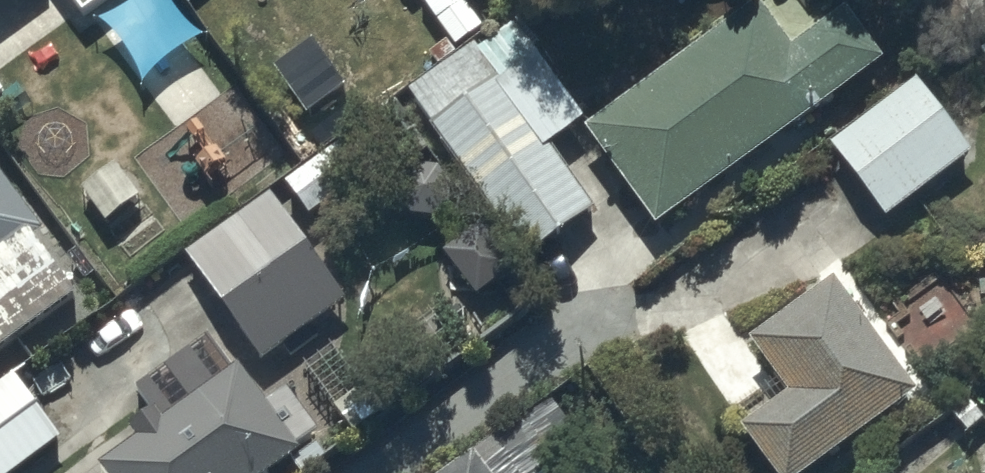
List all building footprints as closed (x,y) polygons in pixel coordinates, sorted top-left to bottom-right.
[(83,9),(95,0),(76,0),(83,9)] [(587,122),(659,221),(886,57),(848,4),(795,43),(764,0),(757,0),(587,122)] [(511,13),(409,86),(531,253),(596,207),(547,139),(583,113),(511,13)] [(917,76),(833,143),(887,215),(973,149),(917,76)] [(347,131),(287,179),(324,229),(352,208),(332,181),(365,157),(347,131)] [(74,291),(34,236),(42,231),(0,173),(0,344),(74,291)] [(271,197),(188,253),(262,354),(330,304),(301,264),(314,255),(271,197)] [(781,472),(797,472),(919,387),(837,271),(749,332),(789,389),(743,421),(781,472)] [(101,459),(111,472),(265,472),(300,447),(297,444),(317,430),(284,385),(266,399),(237,359),(101,459)] [(0,384),(0,472),(3,472),(59,430),(15,372),(0,384)] [(439,472),(526,472),(507,447),(484,463),(473,448),(439,472)]
